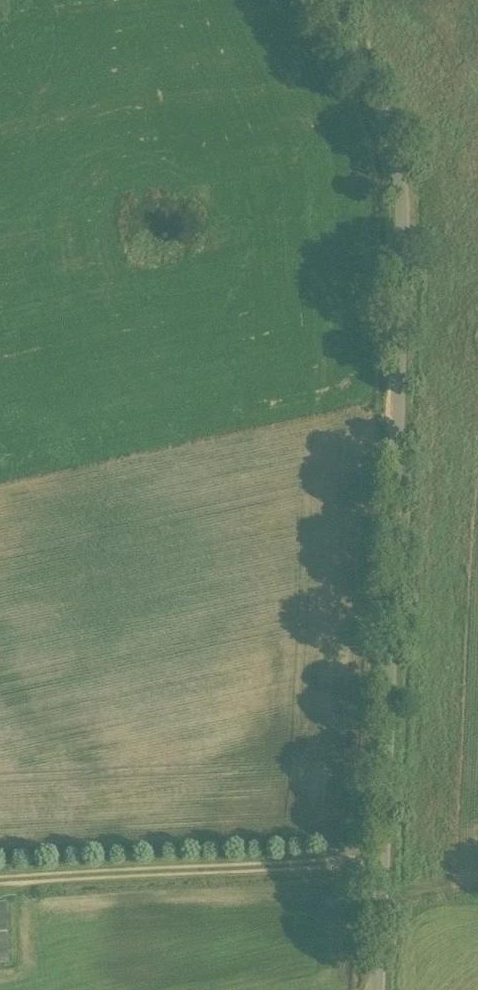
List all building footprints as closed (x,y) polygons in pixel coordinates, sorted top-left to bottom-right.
[(8,961),(7,903),(0,903),(0,961),(8,961)]
